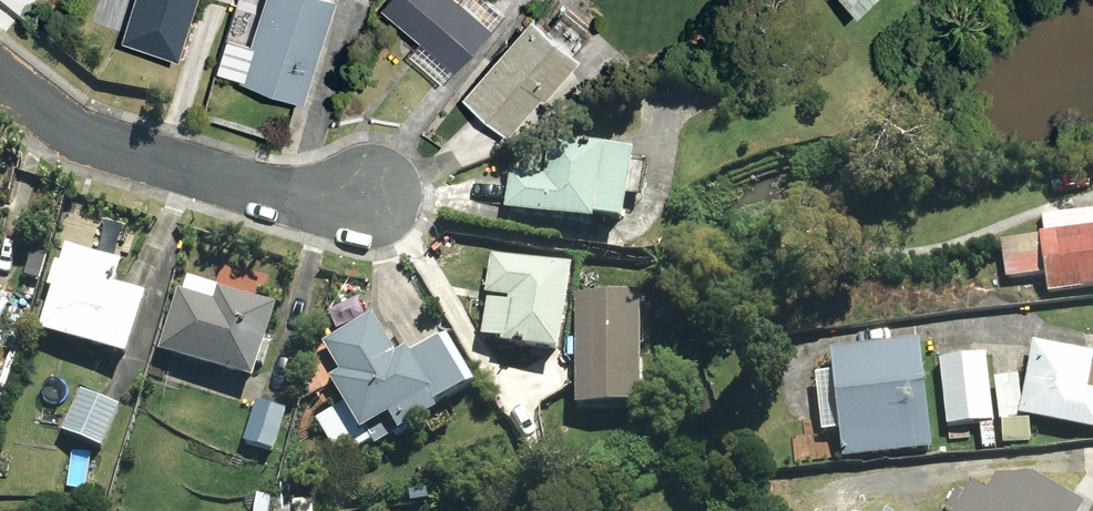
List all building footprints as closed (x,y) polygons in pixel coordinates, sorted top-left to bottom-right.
[(59,0),(42,0),(39,4),(50,13),(60,0),(59,0)] [(173,58),(191,0),(131,0),(118,41),(173,58)] [(298,101),(329,0),(261,0),(235,82),(298,101)] [(450,70),(488,27),(457,0),(382,0),(377,6),(450,70)] [(460,98),(504,134),(537,94),(541,97),(574,55),(526,15),(460,98)] [(501,213),(588,229),(589,224),(617,230),(630,161),(549,147),(542,183),(508,177),(501,213)] [(1046,297),(1092,291),(1092,212),(1042,218),(1044,239),(1000,245),(1005,283),(1043,277),(1046,297)] [(34,335),(120,364),(141,302),(109,292),(117,268),(63,250),(58,265),(52,264),(43,291),(48,293),(34,335)] [(517,384),(550,389),(554,365),(575,368),(585,303),(580,302),(582,286),(567,283),(569,275),(489,261),(483,300),(506,304),(505,308),(485,306),(479,342),(499,346),(498,351),(522,355),(517,384)] [(154,356),(248,386),(272,310),(214,292),(210,306),(174,294),(154,356)] [(340,444),(349,460),(470,391),(442,342),(406,362),(402,354),(391,360),(369,319),(319,348),(336,378),(324,384),(336,406),(314,418),(330,450),(340,444)] [(828,357),(839,464),(929,454),(918,347),(828,357)] [(1018,421),(1092,435),(1092,396),(1085,395),(1092,359),(1032,347),(1018,421)] [(939,364),(946,431),(991,426),(983,359),(939,364)] [(58,436),(96,454),(116,411),(78,393),(58,436)] [(240,449),(270,458),(282,414),(252,406),(240,449)] [(1002,447),(1029,447),(1028,424),(1001,424),(1002,447)] [(515,436),(522,446),(536,436),(530,427),(515,436)] [(253,457),(238,451),(234,462),(249,468),(253,457)] [(1082,499),(1032,470),(996,472),(987,487),(971,479),(953,510),(1075,510),(1082,499)] [(73,499),(91,500),(91,485),(73,485),(73,499)]
